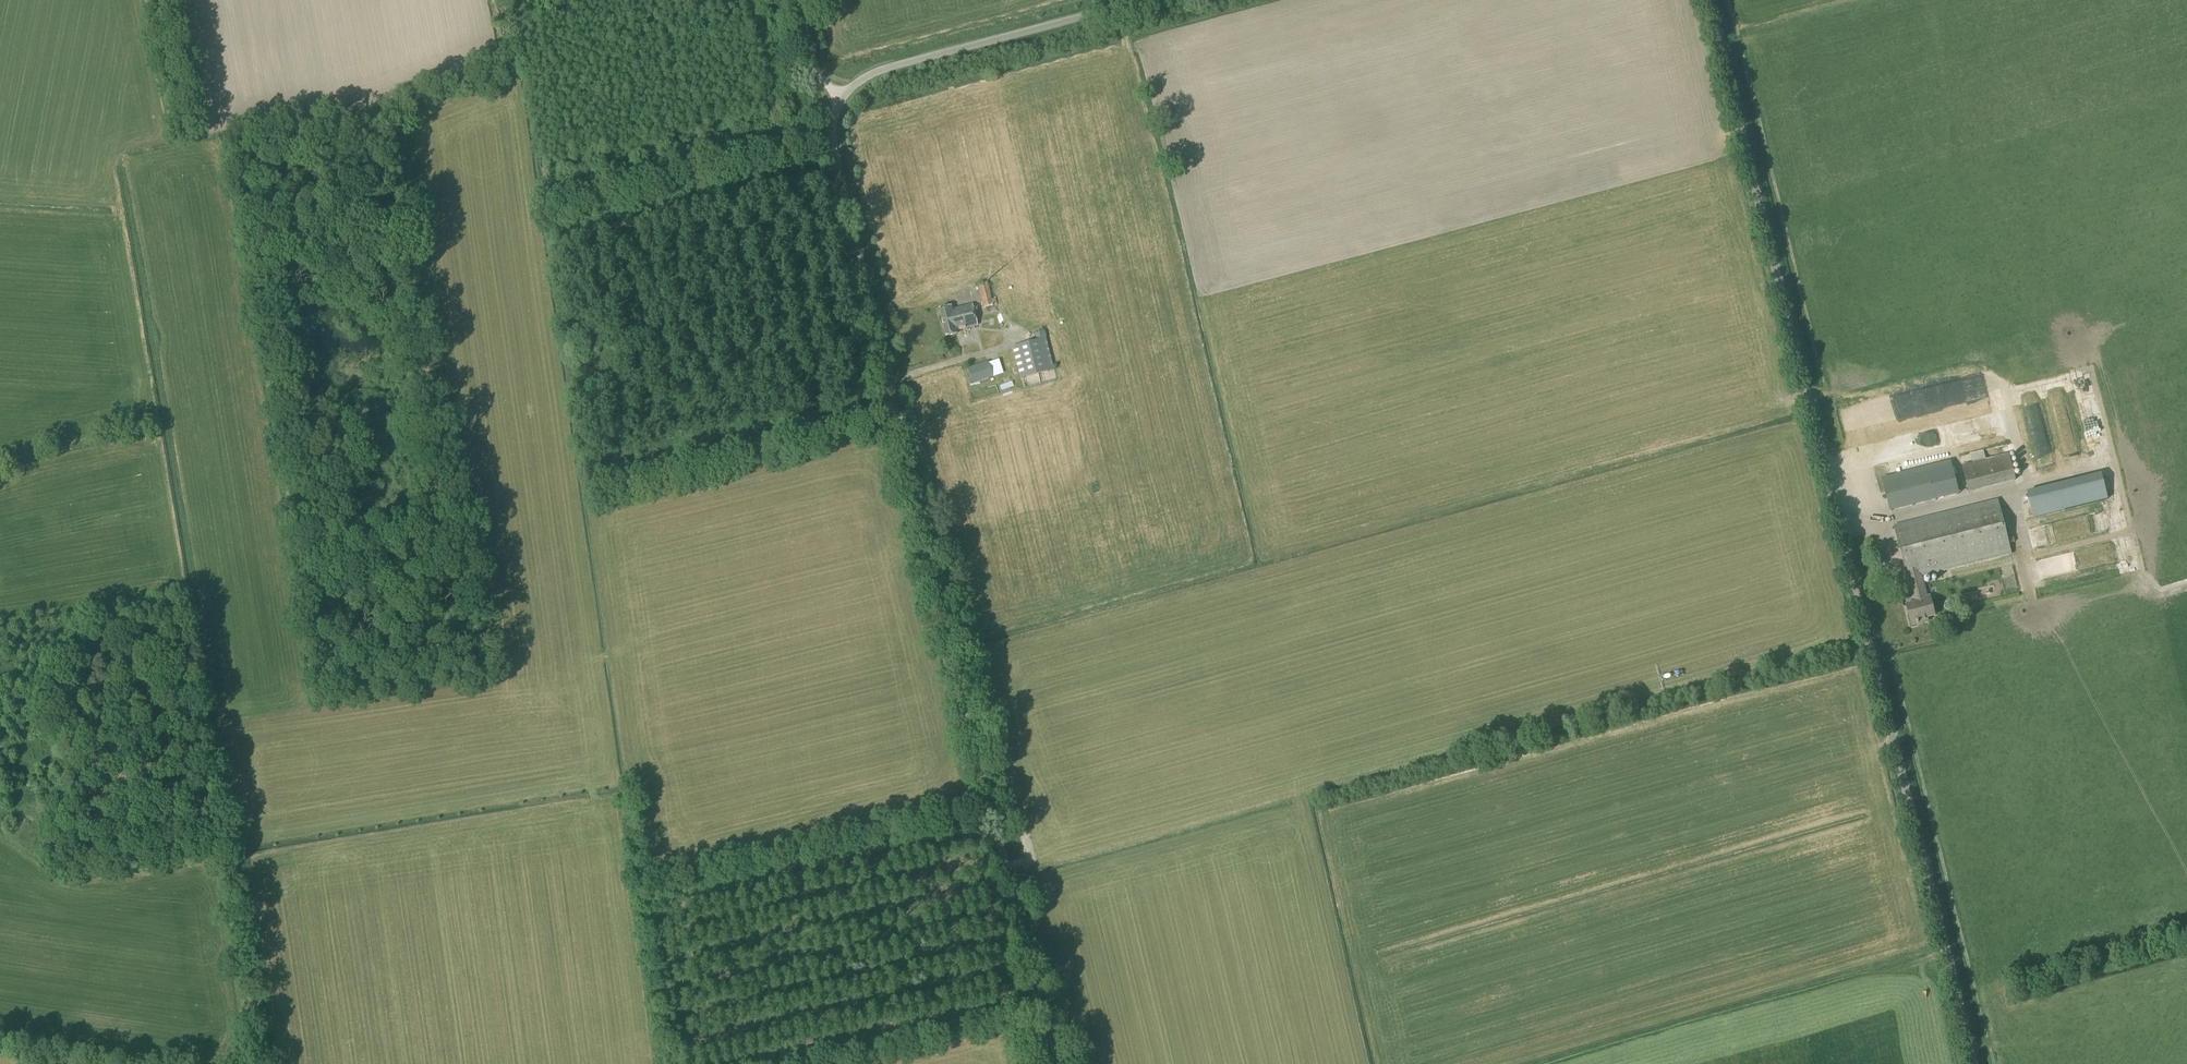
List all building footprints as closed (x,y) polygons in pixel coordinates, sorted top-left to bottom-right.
[(991,300),(987,282),(978,285),(984,308),(993,306),(997,305),(996,299),(991,300)] [(955,331),(977,326),(972,305),(952,310),(951,307),(939,309),(946,337),(956,334),(955,331)] [(1021,378),(1053,370),(1044,332),(1035,334),(1037,340),(1013,347),(1021,378)] [(1004,373),(999,360),(989,364),(988,361),(967,368),(972,384),(1004,373)] [(1969,492),(2015,480),(2009,455),(1962,466),(1969,492)] [(1915,597),(1916,600),(1916,603),(1906,606),(1911,626),(1928,621),(1927,616),(1934,614),(1930,597),(1927,597),(1922,577),(2011,554),(1998,500),(1894,526),(1908,580),(1913,598),(1915,597)] [(2135,532),(2126,533),(2127,542),(2136,541),(2135,532)]
